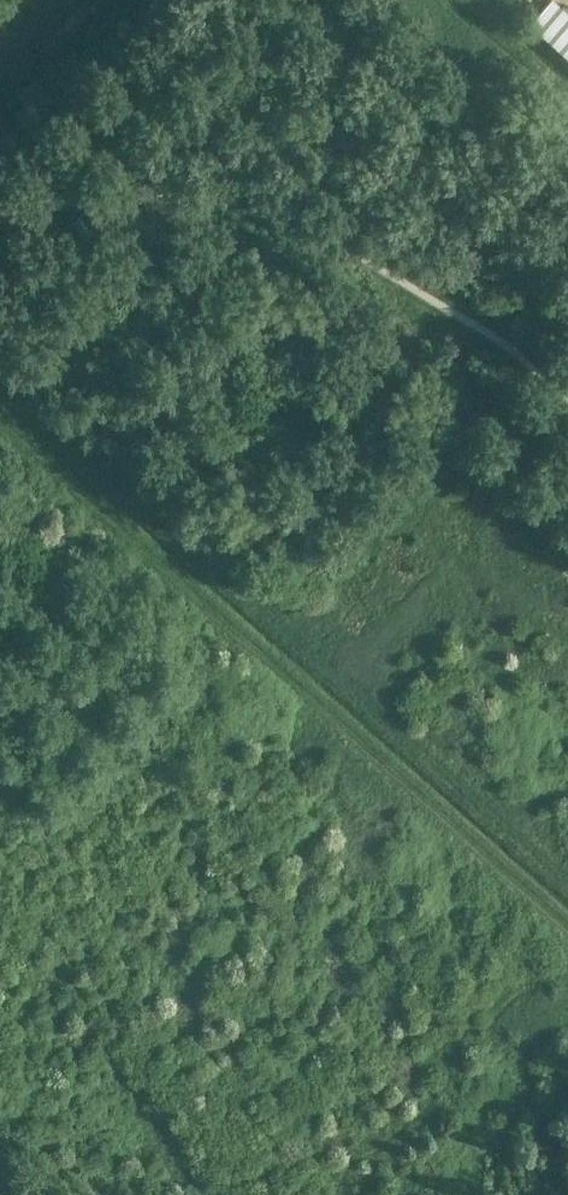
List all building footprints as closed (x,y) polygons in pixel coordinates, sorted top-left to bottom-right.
[(560,0),(546,0),(530,19),(567,52),(567,7),(560,0)]
